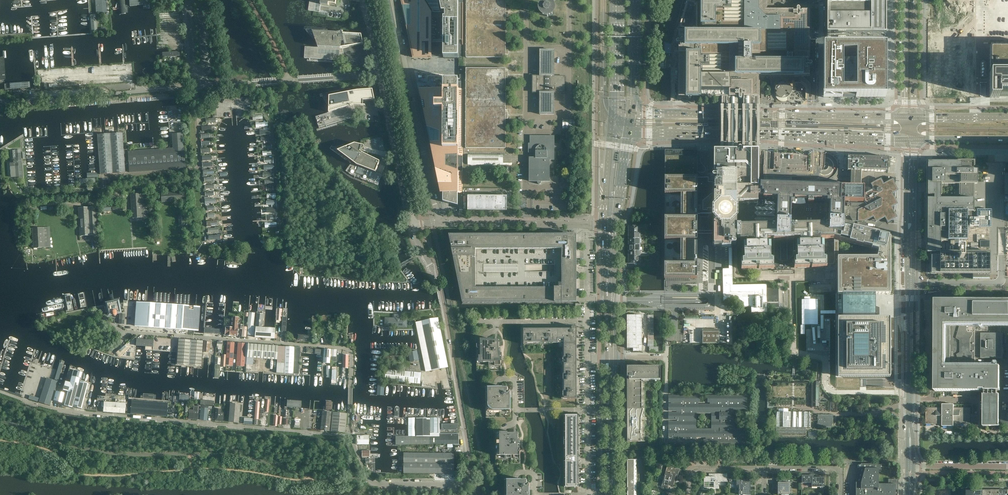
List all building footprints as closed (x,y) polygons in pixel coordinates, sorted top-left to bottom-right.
[(106,0),(95,0),(96,13),(107,13),(106,0)] [(337,0),(310,0),(308,10),(319,12),(320,4),(328,6),(329,3),(336,5),(337,0)] [(457,0),(401,0),(413,57),(422,57),(422,42),(444,43),(444,57),(444,59),(456,59),(458,59),(458,57),(459,57),(461,57),(461,44),(463,44),(462,45),(463,45),(463,3),(457,3),(457,0)] [(506,0),(466,0),(466,57),(506,58),(506,54),(508,54),(508,52),(508,48),(506,47),(506,14),(508,14),(508,11),(508,7),(506,7),(506,0)] [(737,97),(737,96),(739,96),(739,98),(739,99),(740,100),(741,100),(741,99),(742,98),(742,96),(743,96),(743,97),(759,97),(759,76),(809,76),(809,68),(808,68),(808,66),(810,66),(811,66),(812,65),(812,64),(811,63),(810,63),(808,63),(808,62),(809,62),(809,18),(809,10),(801,10),(801,12),(800,12),(800,9),(799,8),(798,8),(797,8),(797,9),(797,12),(795,12),(795,10),(781,10),(781,0),(701,0),(700,31),(679,31),(679,39),(680,39),(680,41),(678,41),(677,41),(676,42),(676,43),(677,44),(678,44),(680,44),(680,46),(679,46),(679,97),(687,97),(687,95),(688,95),(688,98),(689,99),(689,100),(690,100),(691,99),(691,98),(691,95),(693,95),(693,97),(722,97),(737,97)] [(825,33),(885,33),(885,0),(825,0),(825,33)] [(689,1),(683,26),(690,27),(690,25),(693,25),(698,4),(689,1)] [(555,7),(555,6),(553,4),(552,3),(551,3),(548,2),(547,2),(546,2),(545,2),(544,3),(543,3),(542,4),(541,4),(541,5),(540,5),(540,6),(540,7),(539,7),(539,8),(539,9),(539,10),(539,11),(539,12),(539,13),(539,14),(540,15),(540,16),(541,17),(542,18),(543,18),(544,19),(545,19),(546,19),(547,19),(548,19),(549,19),(550,19),(551,19),(552,18),(553,17),(554,17),(554,16),(555,15),(555,14),(556,13),(556,12),(556,11),(556,10),(556,9),(556,8),(555,7)] [(343,48),(363,44),(362,35),(343,33),(343,32),(337,33),(326,32),(327,31),(308,30),(307,30),(307,31),(306,32),(307,32),(314,40),(314,39),(315,40),(318,47),(305,47),(304,58),(342,60),(345,59),(343,48)] [(988,97),(1007,97),(1007,47),(988,46),(988,97)] [(885,48),(825,47),(825,97),(885,97),(885,48)] [(565,84),(565,76),(554,76),(554,50),(540,50),(540,76),(533,76),(533,92),(540,92),(540,114),(554,115),(554,92),(565,92),(565,84)] [(928,60),(928,86),(940,86),(940,98),(971,98),(971,86),(976,86),(976,60),(972,60),(972,57),(945,57),(945,60),(928,60)] [(505,112),(506,79),(508,78),(508,75),(508,72),(506,72),(506,68),(466,68),(466,148),(505,148),(505,119),(508,119),(508,115),(508,112),(505,112)] [(462,193),(463,96),(461,96),(461,78),(463,78),(463,75),(459,75),(459,78),(461,78),(461,81),(458,81),(458,80),(458,78),(456,78),(444,78),(444,79),(443,79),(443,90),(437,92),(421,96),(440,188),(443,188),(443,201),(458,206),(458,193),(462,193)] [(792,91),(792,90),(792,89),(791,88),(791,87),(791,86),(790,85),(790,84),(789,84),(789,83),(788,83),(787,82),(786,82),(785,82),(785,81),(784,81),(783,81),(782,81),(781,82),(780,82),(779,82),(779,83),(778,83),(777,84),(777,85),(776,85),(776,86),(775,87),(775,88),(775,89),(775,90),(775,91),(775,92),(775,93),(776,93),(776,94),(776,97),(776,98),(777,98),(777,99),(778,100),(779,100),(780,101),(781,101),(782,101),(783,102),(784,102),(785,102),(785,101),(786,101),(787,101),(787,97),(788,97),(789,96),(790,95),(790,94),(791,93),(792,91)] [(357,116),(354,105),(365,106),(365,105),(363,105),(363,101),(375,100),(373,89),(358,91),(340,94),(340,93),(341,93),(341,92),(322,96),(327,105),(328,105),(327,105),(329,104),(329,112),(329,113),(316,116),(319,127),(357,116)] [(737,124),(737,97),(722,97),(722,150),(737,150),(737,131),(743,131),(743,150),(758,150),(759,97),(743,97),(743,124),(737,124)] [(574,127),(574,119),(564,119),(564,128),(574,127)] [(125,173),(122,133),(112,134),(112,131),(109,131),(109,134),(97,135),(100,174),(125,173)] [(185,169),(184,148),(183,148),(182,134),(172,134),(172,148),(128,152),(129,172),(185,169)] [(553,159),(553,136),(530,136),(530,143),(528,143),(528,153),(533,153),(533,158),(549,158),(549,159),(553,159)] [(376,172),(379,163),(380,161),(363,153),(360,151),(362,145),(364,146),(364,145),(355,143),(346,147),(344,146),(345,146),(345,145),(334,148),(333,148),(333,149),(333,150),(333,151),(351,164),(351,163),(350,162),(351,161),(352,162),(346,171),(351,175),(378,185),(382,175),(377,173),(376,172)] [(821,242),(820,242),(820,239),(834,239),(837,239),(878,249),(885,251),(888,236),(858,229),(844,225),(844,218),(843,218),(844,206),(844,201),(863,201),(863,200),(862,200),(863,188),(864,188),(864,187),(861,187),(861,171),(888,172),(888,157),(888,158),(848,156),(847,171),(848,171),(848,170),(851,170),(851,187),(787,185),(787,184),(787,183),(786,183),(786,182),(785,182),(784,182),(783,183),(782,184),(764,184),(764,187),(763,186),(762,186),(761,186),(760,186),(760,187),(760,172),(759,172),(759,169),(758,169),(758,150),(743,150),(743,152),(741,152),(741,149),(741,148),(740,148),(739,148),(738,149),(738,152),(737,152),(737,150),(722,150),(713,150),(713,173),(716,173),(716,176),(714,176),(713,176),(712,177),(712,178),(713,179),(714,179),(716,179),(716,183),(714,183),(714,191),(716,191),(716,194),(714,194),(714,201),(713,201),(713,208),(713,216),(714,216),(714,245),(723,245),(723,247),(729,247),(729,269),(723,269),(723,301),(741,300),(741,307),(751,307),(751,313),(767,312),(767,306),(778,306),(778,288),(767,288),(767,285),(733,285),(732,245),(734,245),(734,250),(737,250),(737,249),(745,244),(746,244),(746,245),(746,250),(744,251),(744,260),(741,260),(741,269),(756,269),(756,267),(758,267),(758,269),(774,268),(774,270),(794,270),(794,268),(809,268),(809,266),(812,266),(812,268),(827,267),(827,263),(827,258),(823,259),(823,249),(821,249),(821,242)] [(22,178),(20,150),(15,150),(15,158),(13,158),(13,163),(10,163),(11,177),(14,177),(14,179),(16,179),(16,178),(22,178)] [(698,177),(698,150),(669,150),(668,150),(665,150),(665,163),(665,223),(664,278),(697,278),(697,216),(698,177)] [(500,165),(501,155),(501,154),(470,154),(470,165),(500,165)] [(549,181),(549,159),(549,158),(533,158),(530,158),(530,181),(537,181),(537,183),(538,183),(538,184),(539,184),(540,184),(541,184),(541,183),(541,181),(549,181)] [(959,248),(959,252),(958,252),(958,240),(967,240),(967,227),(990,227),(990,211),(975,211),(975,213),(974,213),(973,213),(973,212),(973,199),(973,194),(973,186),(973,183),(977,183),(977,170),(976,170),(975,170),(973,170),(973,168),(973,162),(971,162),(932,162),(928,162),(928,174),(928,175),(928,177),(928,182),(927,191),(927,195),(934,195),(934,198),(932,198),(927,198),(927,251),(927,252),(931,252),(931,258),(931,273),(973,273),(973,279),(975,279),(990,279),(990,252),(963,252),(963,248),(959,248)] [(708,177),(698,177),(697,216),(713,216),(713,208),(707,207),(707,210),(703,210),(702,200),(711,194),(714,194),(716,194),(716,191),(714,191),(714,183),(708,183),(708,177)] [(898,204),(895,198),(892,193),(898,190),(892,179),(886,182),(883,184),(881,179),(870,184),(868,186),(868,185),(865,187),(864,202),(864,203),(863,203),(847,203),(847,206),(844,206),(843,218),(844,218),(844,225),(858,229),(859,221),(864,221),(873,217),(876,222),(884,217),(887,223),(897,217),(892,207),(898,204)] [(185,201),(185,191),(161,192),(161,203),(185,201)] [(149,218),(148,193),(131,194),(132,218),(149,218)] [(507,211),(507,197),(468,196),(468,211),(507,211)] [(757,225),(776,225),(776,219),(777,219),(777,218),(773,218),(774,202),(777,202),(777,198),(768,198),(763,198),(763,196),(758,196),(758,223),(757,223),(757,225)] [(97,235),(95,207),(78,208),(80,236),(97,235)] [(50,247),(49,227),(32,228),(33,248),(50,247)] [(577,268),(577,263),(576,235),(554,235),(449,235),(452,249),(453,257),(463,303),(562,303),(577,303),(577,292),(576,272),(577,268)] [(890,293),(890,236),(888,236),(885,251),(878,249),(876,256),(837,256),(837,267),(838,293),(843,293),(875,293),(890,293)] [(827,263),(827,267),(837,267),(837,256),(837,239),(834,239),(834,259),(833,263),(827,263)] [(23,277),(24,277),(36,274),(42,273),(43,272),(44,272),(44,271),(45,271),(45,270),(45,269),(44,269),(44,268),(43,268),(42,268),(41,268),(35,269),(23,271),(22,272),(21,272),(21,273),(20,273),(20,274),(20,275),(20,276),(21,276),(22,277),(23,277)] [(808,284),(797,285),(798,326),(809,326),(808,284)] [(875,293),(843,293),(843,318),(875,318),(875,306),(875,293)] [(1003,333),(981,333),(981,335),(975,335),(975,330),(975,325),(980,325),(1007,325),(1007,300),(951,300),(952,299),(954,299),(954,297),(954,296),(954,295),(954,294),(953,294),(952,294),(950,294),(949,295),(948,295),(947,294),(946,294),(944,294),(943,294),(942,294),(942,295),(942,296),(942,297),(941,297),(941,298),(942,298),(942,299),(944,299),(945,300),(944,300),(935,300),(935,302),(935,311),(937,311),(937,315),(935,315),(935,327),(935,330),(932,330),(931,330),(931,363),(932,363),(935,363),(935,367),(935,376),(937,376),(937,380),(935,380),(935,391),(980,391),(980,390),(985,390),(985,394),(985,395),(998,395),(998,394),(998,391),(1000,391),(1000,366),(975,366),(975,362),(975,358),(978,358),(978,354),(981,354),(981,358),(982,358),(1002,358),(1002,347),(1002,345),(1003,333)] [(120,313),(118,301),(106,303),(109,315),(112,314),(113,315),(113,316),(114,316),(115,316),(116,316),(116,315),(116,314),(120,313)] [(140,303),(138,327),(154,328),(164,329),(188,330),(194,331),(196,307),(189,306),(140,303)] [(274,339),(275,329),(262,328),(263,314),(257,314),(255,327),(255,337),(262,338),(274,339)] [(407,328),(407,319),(402,319),(402,315),(394,314),(394,318),(385,318),(385,327),(407,328)] [(654,314),(647,315),(647,347),(649,347),(649,352),(658,352),(658,347),(654,347),(654,314)] [(642,315),(627,315),(627,348),(633,348),(633,351),(642,351),(642,330),(642,315)] [(237,336),(238,318),(232,318),(231,328),(226,328),(225,335),(237,336)] [(448,367),(438,318),(416,322),(426,372),(448,367)] [(843,318),(838,318),(838,377),(890,377),(890,318),(875,318),(843,318)] [(577,391),(577,377),(578,377),(578,376),(577,376),(577,374),(577,360),(578,360),(578,359),(577,359),(577,357),(577,335),(575,335),(575,331),(577,331),(577,327),(572,327),(572,330),(570,330),(570,329),(548,329),(548,328),(546,328),(546,329),(532,329),(529,328),(529,329),(524,329),(524,344),(554,344),(554,343),(561,343),(561,344),(563,344),(563,352),(562,352),(562,398),(562,399),(577,399),(577,394),(578,394),(578,393),(578,391),(577,391)] [(702,343),(719,344),(719,331),(715,331),(714,333),(711,331),(710,333),(706,331),(706,332),(704,332),(704,331),(702,331),(702,343)] [(201,366),(203,341),(178,339),(177,364),(201,366)] [(501,356),(501,353),(497,353),(497,352),(500,352),(500,349),(497,349),(497,348),(499,348),(499,341),(485,341),(476,341),(476,371),(501,371),(501,360),(502,359),(502,356),(501,356)] [(233,349),(234,344),(233,344),(233,343),(227,342),(226,352),(225,365),(231,366),(233,349)] [(244,367),(245,344),(238,343),(237,349),(236,366),(240,366),(244,367)] [(299,375),(300,356),(300,348),(278,347),(278,346),(248,344),(246,371),(252,372),(253,358),(277,360),(276,373),(283,373),(283,374),(299,375)] [(418,360),(418,359),(417,353),(417,351),(409,352),(410,361),(418,360)] [(58,381),(62,369),(63,364),(59,363),(54,380),(58,381)] [(645,432),(644,383),(641,383),(641,380),(656,380),(660,380),(660,367),(627,367),(627,379),(627,408),(640,408),(644,408),(641,419),(641,442),(645,442),(645,441),(645,433),(645,432)] [(82,405),(88,384),(80,382),(82,372),(79,372),(78,371),(77,371),(73,370),(70,383),(71,384),(69,392),(68,391),(64,404),(64,406),(72,408),(73,407),(81,409),(82,405)] [(425,384),(426,373),(386,370),(385,380),(387,381),(404,382),(425,384)] [(50,405),(58,382),(46,378),(40,399),(39,402),(50,405)] [(511,418),(511,397),(511,391),(507,394),(507,393),(507,392),(508,392),(508,388),(497,388),(486,388),(486,397),(486,418),(511,418)] [(999,425),(999,394),(998,394),(998,395),(985,395),(985,394),(983,394),(983,402),(983,425),(983,426),(985,426),(991,426),(999,426),(999,425)] [(747,446),(747,440),(745,440),(745,438),(747,438),(747,429),(735,429),(735,411),(747,411),(747,404),(745,404),(745,403),(747,403),(747,396),(708,395),(708,403),(710,403),(710,405),(698,405),(698,403),(700,403),(700,395),(669,395),(669,402),(671,402),(671,404),(669,404),(669,411),(677,411),(677,413),(675,413),(675,417),(677,417),(676,422),(669,422),(669,446),(671,446),(696,446),(696,437),(706,437),(706,439),(704,439),(704,446),(747,446)] [(166,417),(167,403),(131,400),(130,414),(136,414),(136,415),(138,415),(138,414),(166,417)] [(177,411),(178,402),(169,401),(169,408),(172,408),(171,411),(177,411)] [(125,413),(125,403),(104,402),(103,412),(125,413)] [(238,423),(240,405),(230,404),(228,422),(238,423)] [(970,424),(970,408),(954,408),(954,404),(953,404),(942,404),(942,408),(926,408),(926,424),(942,424),(942,426),(954,426),(954,424),(970,424)] [(198,407),(197,420),(207,421),(208,408),(201,408),(201,405),(198,405),(198,407)] [(189,410),(188,419),(197,420),(198,407),(194,406),(193,410),(189,410)] [(641,442),(641,419),(644,408),(640,408),(627,408),(627,421),(628,421),(628,423),(627,423),(627,442),(641,442)] [(223,422),(224,413),(221,412),(221,409),(216,409),(215,421),(223,422)] [(345,432),(347,413),(332,412),(331,424),(330,424),(331,412),(322,411),(320,430),(329,431),(329,428),(331,428),(330,431),(345,432)] [(811,427),(811,412),(796,412),(776,412),(776,427),(806,427),(811,427)] [(578,487),(577,415),(566,415),(566,487),(578,487)] [(832,427),(832,421),(832,417),(818,417),(818,427),(832,427)] [(440,434),(440,430),(440,418),(409,418),(409,436),(396,436),(396,445),(458,444),(458,434),(440,434)] [(520,458),(520,444),(517,444),(517,443),(520,443),(520,440),(517,440),(517,439),(518,439),(518,433),(505,433),(495,433),(495,445),(495,464),(500,464),(506,464),(515,464),(520,464),(520,460),(520,458)] [(368,449),(368,437),(368,436),(357,436),(357,444),(359,444),(359,450),(368,450),(368,451),(369,451),(369,449),(368,449)] [(454,474),(454,454),(404,453),(404,473),(444,474),(454,474)] [(896,484),(893,484),(893,482),(888,482),(888,484),(878,484),(878,471),(881,471),(881,466),(882,466),(882,465),(881,465),(881,464),(861,464),(856,482),(856,494),(896,494),(896,484)] [(673,486),(676,475),(678,475),(679,470),(670,467),(669,470),(668,470),(668,472),(666,472),(662,484),(673,486)] [(727,482),(727,479),(727,474),(714,474),(714,475),(710,475),(710,477),(704,477),(704,488),(718,488),(718,482),(727,482)] [(824,487),(824,477),(810,477),(810,474),(807,474),(807,476),(801,476),(801,483),(812,483),(812,487),(824,487)] [(750,486),(751,486),(751,484),(750,484),(750,482),(749,482),(749,479),(747,479),(736,479),(736,483),(736,486),(739,486),(739,494),(746,494),(750,494),(750,486)] [(789,494),(789,483),(792,483),(792,479),(782,479),(782,482),(778,482),(778,494),(789,494)] [(530,490),(530,483),(526,487),(526,486),(525,485),(525,484),(527,484),(527,480),(518,480),(505,480),(505,489),(505,494),(530,494),(530,490)]
